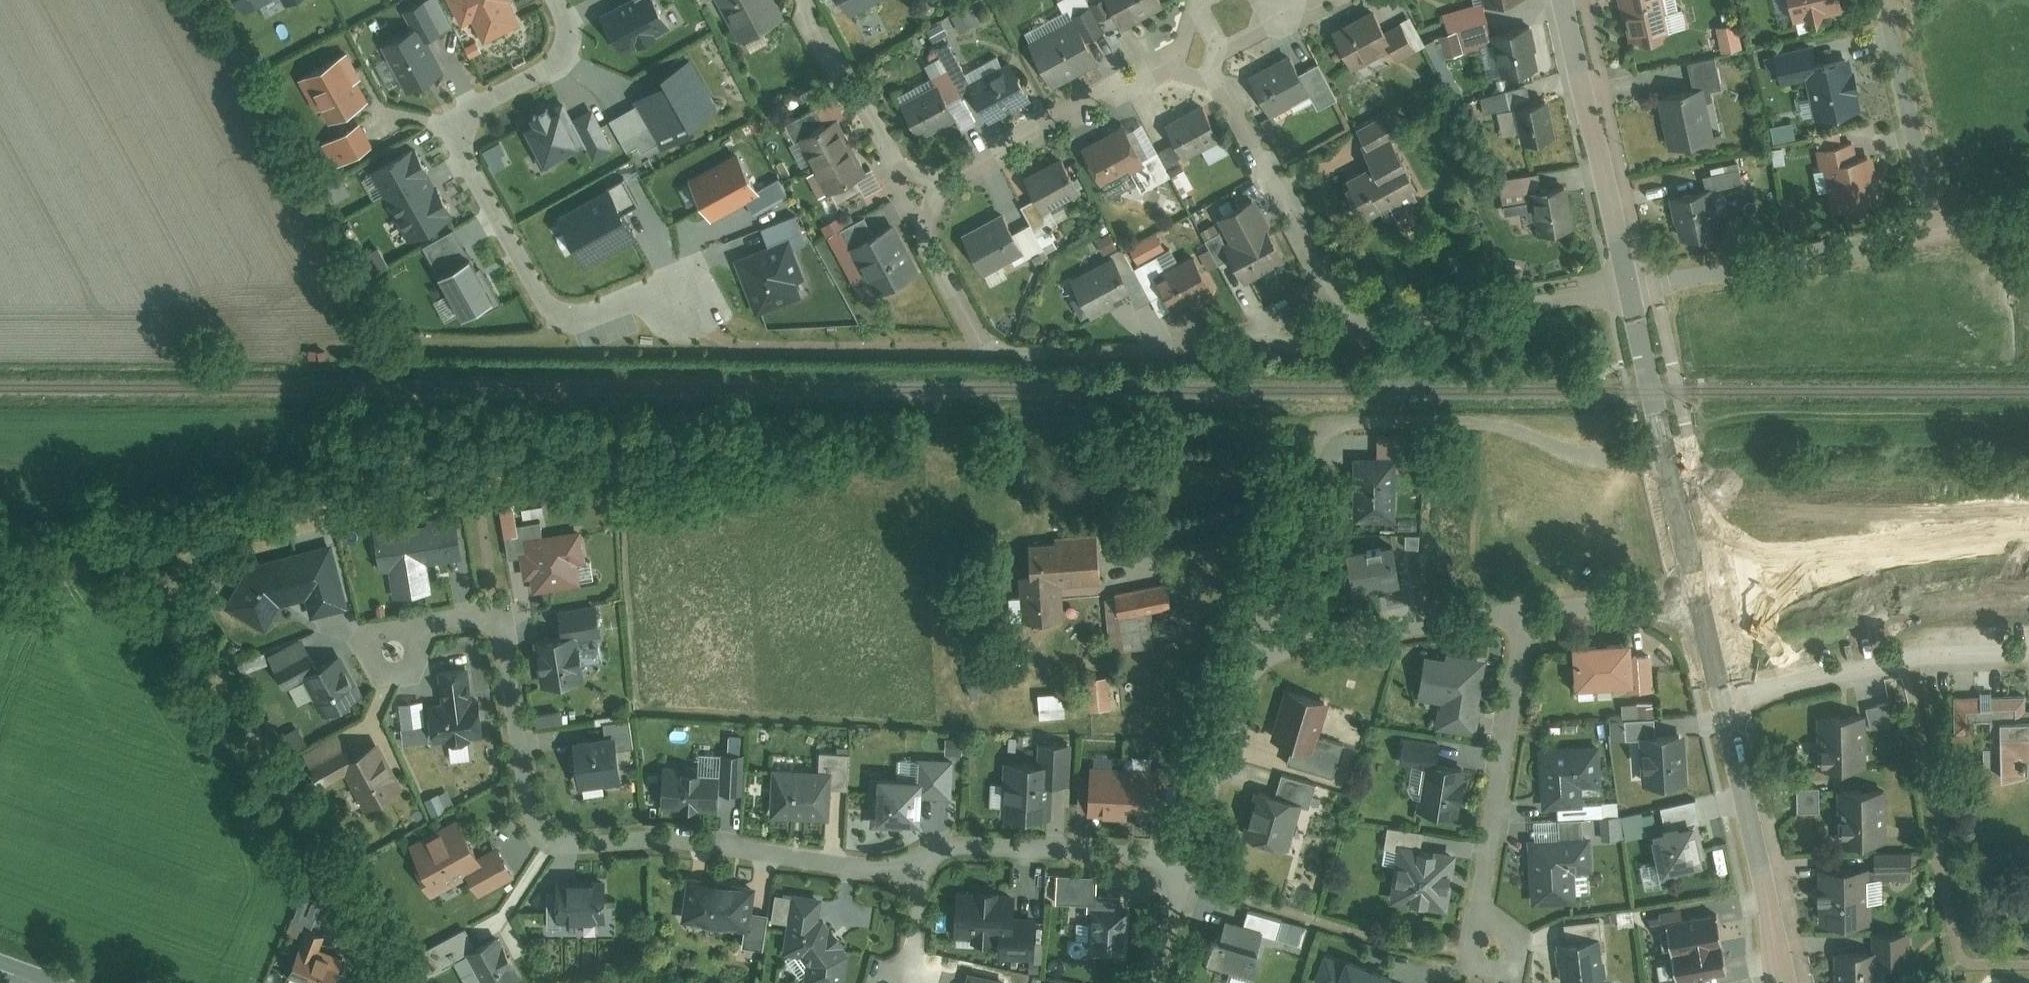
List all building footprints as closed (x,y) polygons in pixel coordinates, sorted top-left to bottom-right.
[(247,11),(268,0),(241,0),(247,11)] [(403,90),(442,70),(425,36),(441,28),(427,0),(418,0),(402,8),(411,25),(385,38),(386,40),(380,44),(403,90)] [(457,20),(467,15),(480,40),(518,21),(508,0),(447,0),(457,20)] [(599,14),(619,51),(667,24),(654,0),(624,0),(599,14)] [(786,21),(775,0),(716,0),(741,45),(786,21)] [(849,19),(886,0),(840,0),(849,19)] [(1088,49),(1107,40),(1087,0),(1066,0),(1057,4),(1063,16),(1070,13),(1074,22),(1088,49)] [(1166,8),(1161,0),(1087,0),(1107,40),(1137,26),(1136,24),(1166,8)] [(1621,1),(1630,45),(1671,37),(1664,0),(1624,0),(1621,1)] [(1787,24),(1844,11),(1841,0),(1781,0),(1787,24)] [(1488,5),(1443,18),(1449,38),(1461,34),(1466,53),(1498,44),(1488,5)] [(951,20),(959,35),(978,25),(970,10),(951,20)] [(1088,49),(1074,22),(1070,13),(1063,16),(1026,36),(1032,47),(1029,49),(1052,92),(1098,68),(1088,49)] [(1333,36),(1353,74),(1394,53),(1385,36),(1374,14),(1333,36)] [(927,30),(935,44),(950,36),(943,22),(927,30)] [(1411,22),(1385,36),(1394,53),(1400,63),(1426,48),(1411,22)] [(1528,32),(1502,38),(1511,79),(1537,73),(1528,32)] [(937,50),(942,60),(974,120),(983,116),(969,90),(1003,72),(997,60),(972,73),(955,41),(937,50)] [(1820,51),(1776,59),(1781,88),(1810,83),(1817,121),(1860,113),(1850,61),(1822,66),(1820,51)] [(341,52),(291,79),(310,114),(316,111),(323,125),(367,103),(341,52)] [(717,107),(689,56),(657,74),(659,79),(632,94),(636,102),(611,116),(631,153),(658,139),(662,145),(693,128),(690,122),(717,107)] [(1293,57),(1254,77),(1274,116),(1310,98),(1317,112),(1338,102),(1319,66),(1302,74),(1293,57)] [(926,69),(938,89),(954,119),(957,124),(963,136),(979,127),(974,120),(942,60),(926,69)] [(983,116),(989,127),(1032,104),(1013,67),(1003,72),(969,90),(983,116)] [(1529,88),(1478,97),(1482,123),(1497,120),(1499,138),(1520,134),(1522,144),(1557,138),(1551,102),(1532,105),(1529,88)] [(812,104),(816,113),(786,129),(795,145),(790,148),(803,171),(811,167),(815,174),(855,152),(840,124),(847,120),(832,92),(821,97),(817,89),(805,95),(810,105),(812,104)] [(957,124),(954,119),(938,89),(902,107),(920,142),(957,124)] [(1705,92),(1659,100),(1668,148),(1714,140),(1705,92)] [(586,157),(611,144),(592,106),(568,118),(560,104),(548,110),(544,103),(529,111),(533,119),(523,125),(541,160),(578,141),(586,157)] [(1204,108),(1166,128),(1176,146),(1185,164),(1223,145),(1204,108)] [(1401,140),(1389,116),(1357,133),(1369,156),(1365,158),(1372,172),(1345,186),(1365,226),(1392,212),(1398,223),(1413,215),(1410,209),(1419,204),(1415,197),(1419,195),(1392,144),(1401,140)] [(357,122),(322,142),(335,166),(371,146),(357,122)] [(1145,166),(1103,187),(1111,203),(1139,189),(1142,196),(1172,181),(1159,155),(1145,127),(1130,135),(1145,166)] [(1127,129),(1082,151),(1101,189),(1103,187),(1145,166),(1130,135),(1127,129)] [(416,141),(368,167),(406,240),(454,215),(416,141)] [(1185,164),(1176,146),(1159,155),(1172,181),(1189,172),(1185,164)] [(1853,146),(1818,153),(1823,180),(1834,178),(1841,212),(1886,203),(1877,158),(1856,162),(1853,146)] [(735,152),(695,175),(688,179),(712,220),(745,201),(754,215),(789,195),(778,177),(756,189),(735,152)] [(855,152),(815,174),(806,180),(825,212),(822,214),(826,222),(837,215),(834,210),(862,194),(865,200),(884,189),(873,170),(868,174),(855,152)] [(1062,162),(1024,182),(1036,203),(1044,217),(1049,214),(1056,227),(1070,220),(1063,208),(1082,198),(1062,162)] [(622,174),(556,213),(586,263),(635,234),(623,214),(640,204),(622,174)] [(1509,207),(1537,204),(1540,240),(1579,237),(1574,187),(1540,191),(1538,177),(1500,181),(1501,191),(1478,193),(1479,204),(1508,201),(1509,207)] [(1181,199),(1168,192),(1162,207),(1175,213),(1181,199)] [(1231,262),(1243,286),(1285,266),(1252,201),(1241,207),(1234,194),(1215,203),(1224,222),(1218,224),(1223,235),(1230,247),(1225,250),(1231,262)] [(1714,196),(1673,202),(1680,245),(1721,238),(1714,196)] [(1021,211),(1031,228),(1044,254),(1047,258),(1067,247),(1056,227),(1049,214),(1044,217),(1036,203),(1021,211)] [(796,215),(764,228),(770,245),(736,259),(757,314),(801,296),(796,285),(808,280),(795,248),(807,243),(796,215)] [(1013,238),(1003,217),(963,238),(984,279),(990,291),(1009,281),(1003,269),(1012,264),(1024,258),(1013,238)] [(849,250),(874,237),(865,220),(846,230),(841,221),(823,230),(828,242),(822,245),(856,311),(875,301),(849,250)] [(455,227),(423,244),(461,315),(494,298),(455,227)] [(874,237),(849,250),(875,301),(919,277),(891,227),(874,237)] [(1031,228),(1013,238),(1024,258),(1012,264),(1015,270),(1044,254),(1031,228)] [(1218,268),(1231,262),(1225,250),(1230,247),(1223,235),(1206,243),(1218,268)] [(1117,250),(1110,236),(1097,242),(1104,256),(1117,250)] [(1139,266),(1166,252),(1157,236),(1130,251),(1139,266)] [(1112,256),(1114,261),(1136,300),(1132,302),(1137,311),(1152,303),(1134,272),(1122,251),(1112,256)] [(1155,279),(1179,267),(1171,252),(1134,272),(1152,303),(1160,319),(1173,312),(1155,279)] [(1173,312),(1174,315),(1191,306),(1195,313),(1215,302),(1194,260),(1179,267),(1155,279),(1173,312)] [(1136,300),(1114,261),(1072,283),(1080,298),(1072,303),(1082,323),(1089,319),(1091,323),(1132,302),(1136,300)] [(1419,435),(1379,435),(1380,458),(1419,458),(1419,435)] [(1358,459),(1356,522),(1400,524),(1403,461),(1358,459)] [(499,504),(503,531),(519,529),(515,501),(499,504)] [(371,525),(377,570),(390,568),(393,593),(433,588),(429,560),(463,556),(458,515),(371,525)] [(530,574),(532,588),(581,581),(578,560),(587,559),(583,526),(525,534),(527,548),(521,549),(524,575),(530,574)] [(1420,531),(1407,531),(1407,543),(1420,543),(1420,531)] [(1396,537),(1342,546),(1349,588),(1403,579),(1396,537)] [(224,605),(266,626),(281,602),(306,593),(313,612),(347,601),(329,538),(250,557),(224,605)] [(1030,542),(1032,616),(1064,615),(1063,584),(1102,583),(1100,539),(1030,542)] [(1115,589),(1119,613),(1154,608),(1173,605),(1169,581),(1115,589)] [(1119,613),(1115,589),(1108,590),(1108,649),(1158,643),(1154,608),(1119,613)] [(562,628),(534,632),(542,683),(583,678),(581,663),(583,662),(579,635),(600,632),(596,603),(559,608),(562,628)] [(298,662),(313,656),(302,632),(265,647),(275,671),(298,662)] [(1632,635),(1575,638),(1577,682),(1595,681),(1595,687),(1617,686),(1617,680),(1628,679),(1628,688),(1653,687),(1652,650),(1633,651),(1632,635)] [(342,643),(313,656),(298,662),(319,708),(362,689),(342,643)] [(1476,733),(1488,659),(1427,650),(1420,697),(1440,700),(1436,727),(1476,733)] [(443,702),(471,700),(468,663),(440,665),(443,702)] [(981,691),(973,670),(964,673),(971,695),(981,691)] [(1090,676),(1091,707),(1110,706),(1108,675),(1090,676)] [(1328,696),(1287,684),(1272,734),(1293,740),(1313,746),(1318,732),(1328,696)] [(2025,690),(1954,691),(1955,731),(1972,730),(1972,713),(1987,713),(2025,713),(2025,704),(2025,690)] [(424,696),(399,698),(403,738),(428,736),(424,696)] [(430,703),(433,739),(484,735),(481,699),(471,700),(443,702),(430,703)] [(1860,714),(1816,716),(1818,768),(1863,766),(1862,725),(1890,724),(1889,703),(1859,704),(1860,714)] [(2025,704),(2025,713),(1987,713),(1988,744),(1982,744),(1982,763),(1995,763),(1996,779),(2028,778),(2028,704),(2025,704)] [(561,706),(535,709),(537,722),(563,719),(561,706)] [(597,715),(599,732),(616,730),(617,745),(633,743),(630,711),(597,715)] [(1642,729),(1655,729),(1655,714),(1626,715),(1626,721),(1611,721),(1611,738),(1627,737),(1627,735),(1642,734),(1642,729)] [(337,754),(348,748),(338,729),(303,747),(312,766),(337,754)] [(1655,729),(1642,729),(1642,734),(1643,782),(1688,781),(1687,729),(1655,729)] [(599,732),(574,735),(579,780),(621,775),(617,745),(616,730),(599,732)] [(962,730),(946,730),(946,750),(963,750),(962,730)] [(1344,740),(1318,732),(1313,746),(1293,740),(1287,760),(1334,774),(1344,740)] [(1401,760),(1428,763),(1437,764),(1440,738),(1404,734),(1401,760)] [(402,783),(377,735),(348,748),(337,754),(363,803),(402,783)] [(1004,757),(1003,814),(1048,816),(1049,778),(1069,778),(1070,739),(1040,738),(1040,758),(1004,757)] [(1540,745),(1542,806),(1583,804),(1582,782),(1603,782),(1601,742),(1540,745)] [(720,768),(719,788),(740,789),(742,748),(721,747),(720,768)] [(773,764),(771,812),(830,815),(831,784),(848,785),(850,749),(821,747),(820,767),(773,764)] [(954,755),(920,754),(920,772),(871,772),(870,826),(903,827),(903,816),(924,816),(925,794),(954,794),(954,755)] [(1157,764),(1090,761),(1088,812),(1155,815),(1157,764)] [(1428,763),(1422,808),(1460,814),(1466,768),(1437,764),(1428,763)] [(663,765),(661,805),(718,807),(719,788),(720,768),(663,765)] [(1283,770),(1277,790),(1304,798),(1303,801),(1310,803),(1317,780),(1283,770)] [(1277,790),(1260,784),(1245,829),(1289,843),(1303,801),(1304,798),(1277,790)] [(1817,784),(1795,784),(1796,809),(1817,809),(1817,784)] [(1877,784),(1836,784),(1837,837),(1878,837),(1877,784)] [(451,791),(431,799),(435,811),(456,803),(451,791)] [(1665,822),(1649,826),(1661,877),(1709,866),(1704,846),(1698,821),(1697,814),(1701,813),(1697,796),(1661,804),(1661,805),(1665,822)] [(1620,812),(1601,813),(1602,837),(1621,836),(1620,812)] [(437,889),(469,872),(479,892),(515,872),(499,842),(480,852),(460,813),(410,839),(437,889)] [(1637,813),(1623,815),(1626,828),(1639,826),(1637,813)] [(1559,816),(1560,836),(1586,835),(1585,815),(1559,816)] [(1401,840),(1422,843),(1424,827),(1388,822),(1385,842),(1400,844),(1401,840)] [(1529,838),(1533,900),(1575,898),(1574,867),(1593,866),(1591,835),(1586,835),(1560,836),(1529,838)] [(1422,843),(1401,840),(1400,844),(1391,896),(1448,905),(1458,850),(1422,843)] [(1908,848),(1870,848),(1870,868),(1908,868),(1908,848)] [(1867,862),(1816,863),(1818,921),(1868,920),(1867,862)] [(557,888),(556,917),(561,917),(607,918),(608,870),(557,869),(557,888)] [(1091,898),(1089,951),(1122,953),(1125,892),(1096,891),(1097,873),(1057,871),(1056,897),(1091,898)] [(685,918),(746,927),(743,945),(763,947),(768,908),(752,906),(755,881),(692,872),(685,918)] [(556,917),(557,888),(547,888),(546,924),(561,924),(561,917),(556,917)] [(776,890),(773,917),(788,918),(785,948),(800,949),(807,959),(805,980),(829,982),(845,982),(850,945),(822,915),(823,895),(776,890)] [(325,899),(303,891),(294,915),(315,924),(325,899)] [(955,935),(999,937),(998,953),(1033,954),(1035,918),(1017,917),(1017,893),(956,891),(955,935)] [(1257,970),(1267,933),(1302,943),(1308,923),(1249,906),(1245,920),(1223,914),(1209,964),(1249,976),(1251,969),(1257,970)] [(1616,907),(1605,909),(1606,918),(1617,917),(1616,907)] [(1566,913),(1566,938),(1599,933),(1600,937),(1603,937),(1602,910),(1566,913)] [(1666,910),(1650,912),(1652,925),(1668,923),(1666,910)] [(1719,912),(1670,920),(1679,975),(1694,973),(1728,967),(1719,912)] [(305,925),(288,973),(315,982),(332,982),(339,964),(321,957),(329,934),(305,925)] [(475,943),(466,925),(418,948),(429,971),(456,958),(469,982),(473,982),(484,978),(469,946),(475,943)] [(1907,927),(1873,928),(1874,945),(1874,960),(1908,960),(1907,927)] [(469,946),(484,978),(487,982),(502,982),(522,973),(501,930),(475,943),(469,946)] [(1566,938),(1558,940),(1565,982),(1606,975),(1600,937),(1599,933),(1566,938)] [(1834,946),(1835,982),(1874,982),(1874,960),(1874,945),(1834,946)] [(1347,951),(1344,958),(1327,952),(1316,978),(1328,982),(1409,982),(1395,977),(1397,972),(1347,951)] [(1045,957),(1042,974),(1059,977),(1061,959),(1045,957)] [(1010,977),(969,968),(966,982),(1008,982),(1010,977)] [(1662,978),(1663,982),(1696,982),(1694,973),(1679,975),(1662,978)] [(630,974),(613,982),(634,982),(630,974)]
